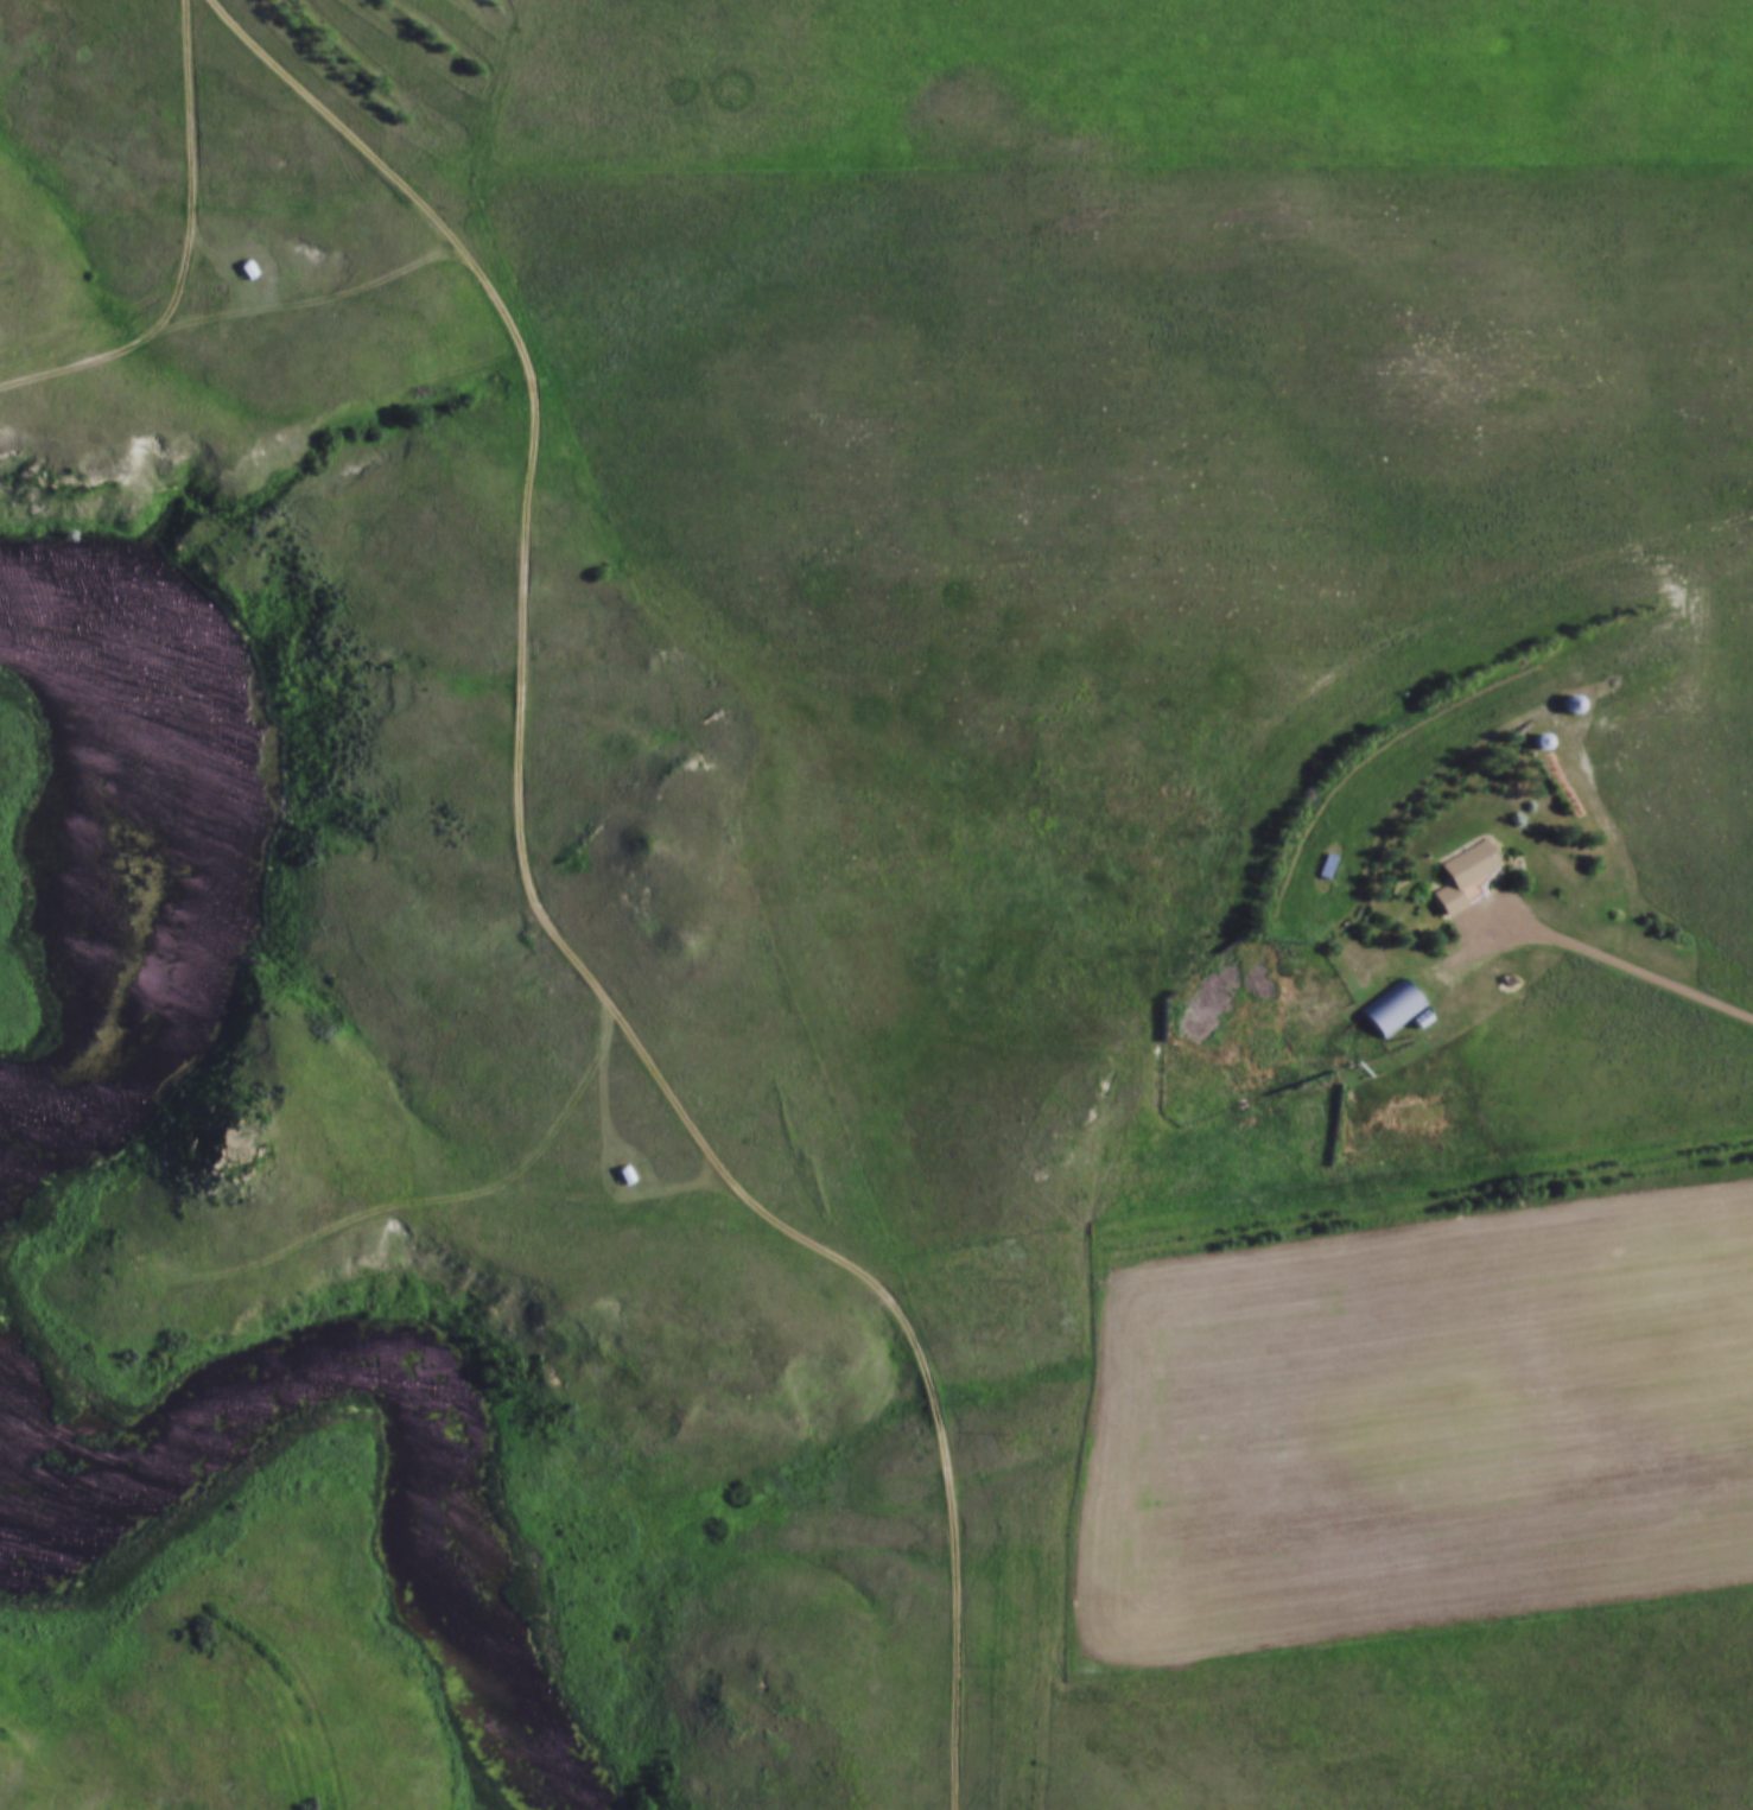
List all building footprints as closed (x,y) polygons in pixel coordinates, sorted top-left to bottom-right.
[(1574,712),(1578,695),(1564,691),(1560,707),(1574,712)] [(1033,824),(1041,818),(1031,807),(1024,813),(1033,824)] [(1435,860),(1446,882),(1430,890),(1441,914),(1481,895),(1472,877),(1495,865),(1482,838),(1435,860)] [(1360,1012),(1380,1039),(1422,1005),(1402,979),(1360,1012)]
